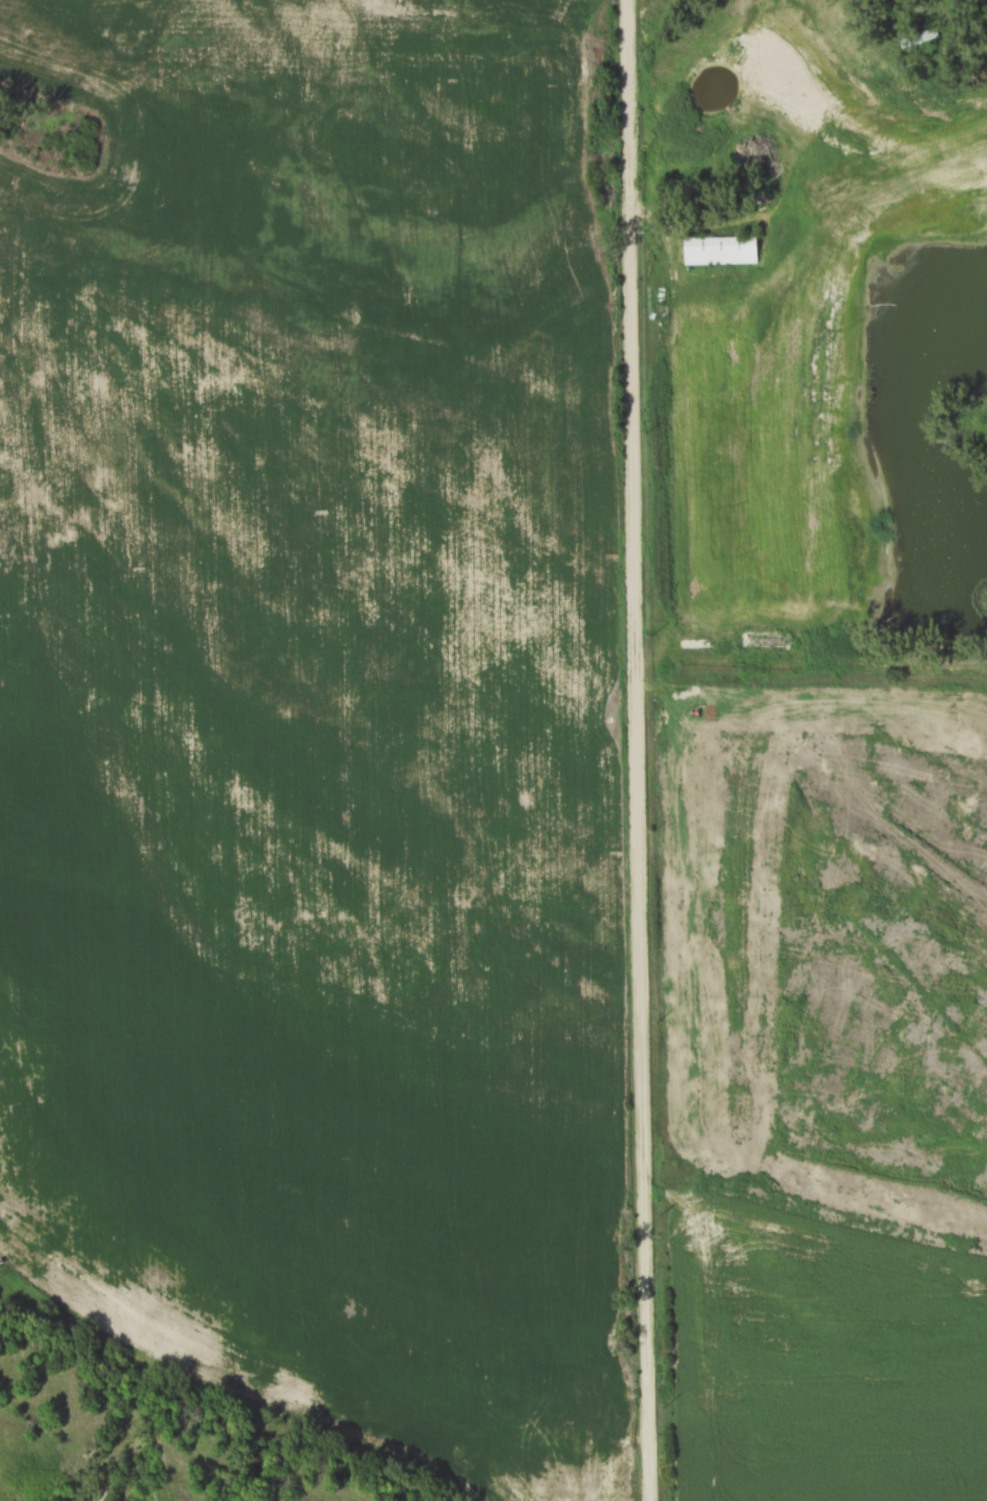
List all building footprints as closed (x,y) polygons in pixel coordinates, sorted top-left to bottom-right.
[(897,49),(934,40),(932,31),(894,40),(897,49)] [(753,265),(752,240),(678,243),(679,267),(753,265)]
